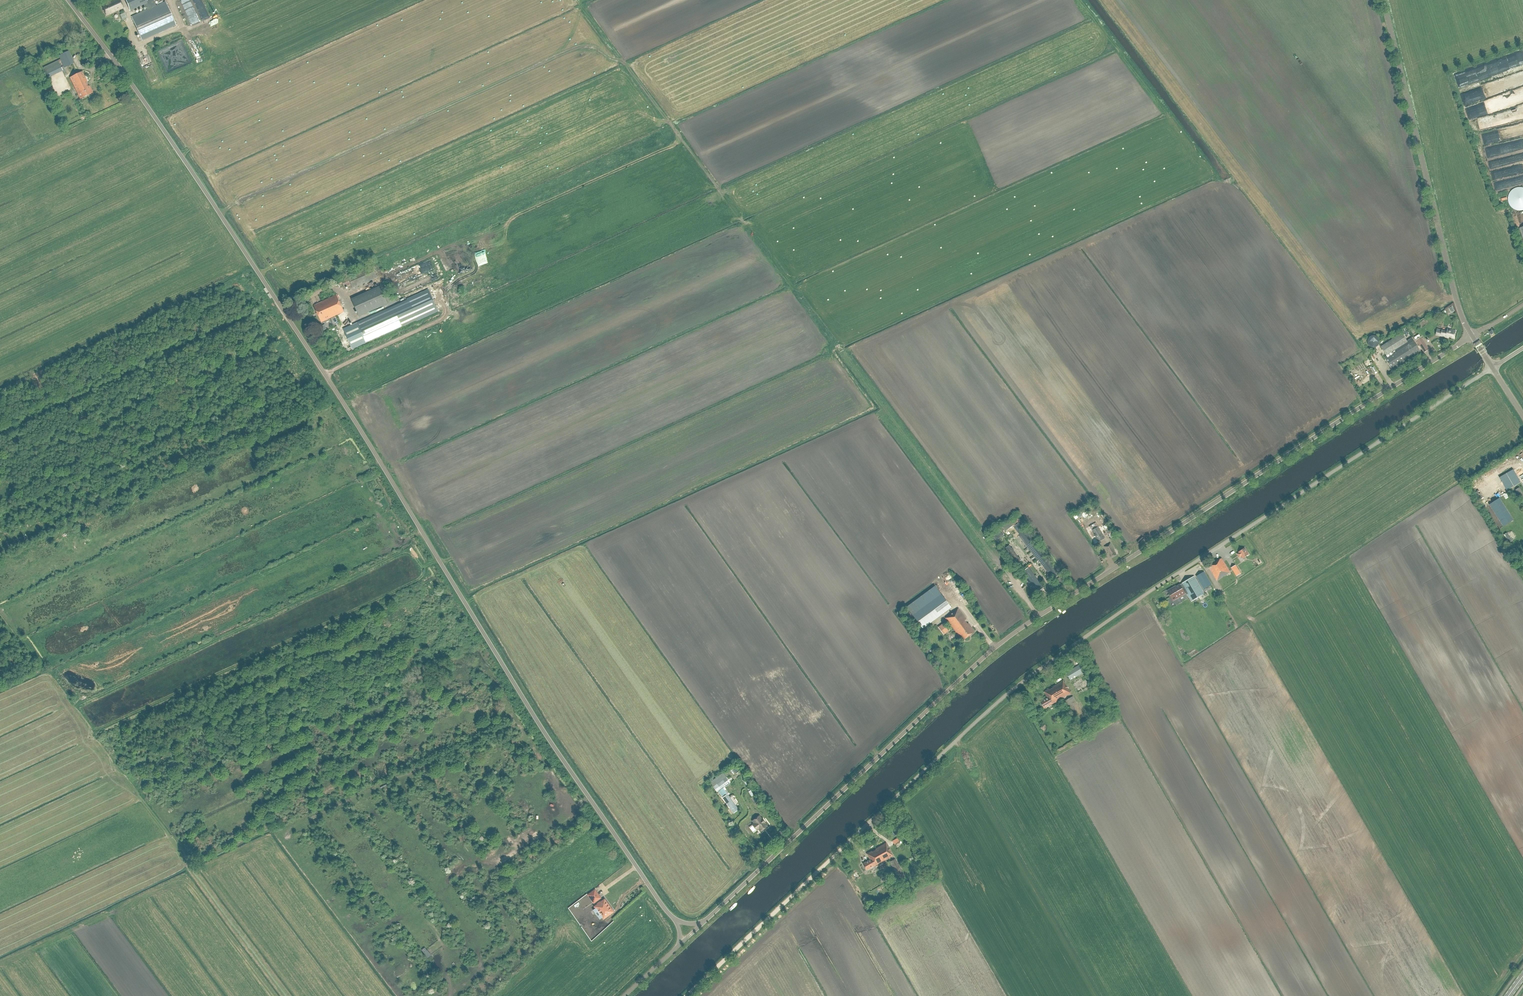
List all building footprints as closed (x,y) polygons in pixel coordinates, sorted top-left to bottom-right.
[(107,15),(123,8),(119,0),(116,0),(111,2),(110,1),(105,3),(106,4),(102,6),(107,15)] [(130,11),(145,5),(147,10),(131,17),(141,40),(176,25),(165,2),(155,6),(153,1),(157,0),(126,0),(130,11)] [(188,62),(181,42),(159,50),(166,69),(188,62)] [(60,59),(43,67),(48,78),(62,71),(62,69),(72,64),(66,52),(59,56),(60,59)] [(83,72),(70,78),(80,99),(93,93),(89,86),(88,87),(86,83),(88,82),(83,72)] [(1462,105),(1464,112),(1490,104),(1487,96),(1494,94),(1491,83),(1459,92),(1462,102),(1469,101),(1469,103),(1462,105)] [(1500,113),(1481,117),(1481,121),(1478,122),(1480,130),(1503,126),(1500,113)] [(1491,177),(1505,176),(1505,177),(1512,176),(1511,168),(1490,171),(1491,177)] [(1522,187),(1521,187),(1520,187),(1519,187),(1518,187),(1517,187),(1516,188),(1515,188),(1514,188),(1513,189),(1512,189),(1512,190),(1511,191),(1510,191),(1510,192),(1509,193),(1509,194),(1508,195),(1508,196),(1508,197),(1508,198),(1508,199),(1508,200),(1508,201),(1508,202),(1508,203),(1509,204),(1509,205),(1510,206),(1510,207),(1511,207),(1512,208),(1513,209),(1514,209),(1515,210),(1516,210),(1518,211),(1519,211),(1520,211),(1521,211),(1522,210),(1522,188),(1522,187)] [(415,275),(432,269),(430,262),(413,267),(414,271),(413,271),(415,275)] [(348,278),(342,280),(345,287),(350,284),(348,278)] [(380,286),(352,299),(360,316),(388,304),(380,286)] [(428,291),(435,306),(440,304),(437,299),(440,298),(440,300),(444,298),(440,289),(436,290),(438,295),(435,296),(432,289),(428,291)] [(433,311),(426,292),(422,293),(429,313),(430,317),(437,315),(437,313),(448,309),(446,301),(442,302),(443,304),(434,307),(435,310),(433,311)] [(322,301),(314,306),(321,322),(326,320),(325,320),(344,311),(336,295),(322,301)] [(408,300),(344,328),(354,348),(417,320),(408,300)] [(1442,330),(1437,329),(1436,335),(1448,338),(1448,337),(1454,338),(1456,331),(1448,329),(1447,332),(1442,330)] [(1407,342),(1402,334),(1381,347),(1386,355),(1384,357),(1392,371),(1421,352),(1412,339),(1407,342)] [(1373,348),(1374,348),(1375,348),(1376,347),(1377,347),(1377,346),(1378,346),(1378,345),(1379,345),(1379,344),(1379,343),(1379,342),(1379,341),(1379,340),(1379,339),(1378,338),(1377,337),(1376,337),(1376,336),(1375,336),(1374,336),(1373,336),(1372,336),(1371,336),(1371,337),(1370,337),(1369,338),(1368,339),(1368,340),(1368,341),(1368,342),(1368,343),(1368,344),(1368,345),(1369,345),(1369,346),(1370,346),(1370,347),(1371,347),(1372,348),(1373,348)] [(1427,348),(1421,337),(1416,341),(1422,351),(1427,348)] [(1513,489),(1514,489),(1512,490),(1515,496),(1518,494),(1521,499),(1522,498),(1522,494),(1522,491),(1522,492),(1519,488),(1522,486),(1521,484),(1512,468),(1505,473),(1513,489)] [(1500,490),(1503,486),(1495,479),(1492,483),(1500,490)] [(1499,498),(1489,505),(1503,526),(1513,520),(1499,498)] [(1077,515),(1080,521),(1088,516),(1085,510),(1077,515)] [(1053,579),(1059,574),(1021,522),(1014,527),(1053,579)] [(1089,527),(1092,531),(1099,527),(1100,526),(1097,522),(1089,527)] [(1116,535),(1114,531),(1107,522),(1103,525),(1109,535),(1111,538),(1116,535)] [(1099,527),(1092,531),(1098,542),(1105,538),(1099,527)] [(1003,531),(1000,528),(992,535),(996,540),(1005,534),(1003,531)] [(1111,543),(1105,546),(1111,557),(1116,555),(1113,550),(1114,549),(1111,543)] [(1015,565),(1020,561),(1009,546),(1004,549),(1015,565)] [(1239,553),(1237,554),(1240,558),(1241,556),(1243,559),(1249,555),(1244,548),(1238,552),(1239,553)] [(1029,562),(1034,558),(1030,552),(1025,555),(1029,562)] [(1208,566),(1217,581),(1230,573),(1221,558),(1208,566)] [(1235,565),(1231,568),(1233,571),(1237,576),(1241,574),(1235,565)] [(1028,568),(1022,573),(1036,591),(1043,587),(1028,568)] [(1204,572),(1196,576),(1199,582),(1204,589),(1207,587),(1212,585),(1207,577),(1204,572)] [(1186,595),(1187,594),(1191,601),(1204,594),(1194,576),(1174,588),(1173,587),(1167,591),(1171,597),(1173,595),(1176,599),(1185,593),(1186,595)] [(951,608),(938,590),(940,589),(937,584),(935,586),(906,607),(922,629),(951,608)] [(959,608),(945,618),(962,641),(974,632),(968,623),(967,624),(964,621),(967,619),(959,608)] [(938,627),(943,635),(950,630),(944,623),(938,627)] [(1080,665),(1066,673),(1071,680),(1085,672),(1080,665)] [(1048,698),(1040,702),(1044,708),(1051,704),(1052,705),(1071,693),(1063,681),(1044,692),(1048,698)] [(1065,701),(1076,721),(1084,717),(1073,697),(1065,701)] [(715,785),(723,796),(727,794),(728,794),(729,793),(725,787),(730,783),(726,778),(715,785)] [(736,806),(728,794),(727,794),(723,796),(722,797),(731,810),(736,806)] [(759,816),(752,821),(754,823),(752,825),(756,830),(758,829),(760,831),(767,826),(764,823),(765,823),(762,819),(761,819),(759,816)] [(886,843),(876,849),(883,862),(893,856),(886,843)] [(870,860),(862,864),(866,870),(874,866),(874,867),(883,862),(876,849),(867,854),(870,860)] [(905,877),(895,859),(890,862),(899,880),(905,877)] [(595,893),(590,897),(595,903),(600,899),(595,893)] [(597,904),(594,907),(603,920),(610,915),(609,913),(610,911),(604,902),(606,901),(604,899),(600,902),(597,904)]
